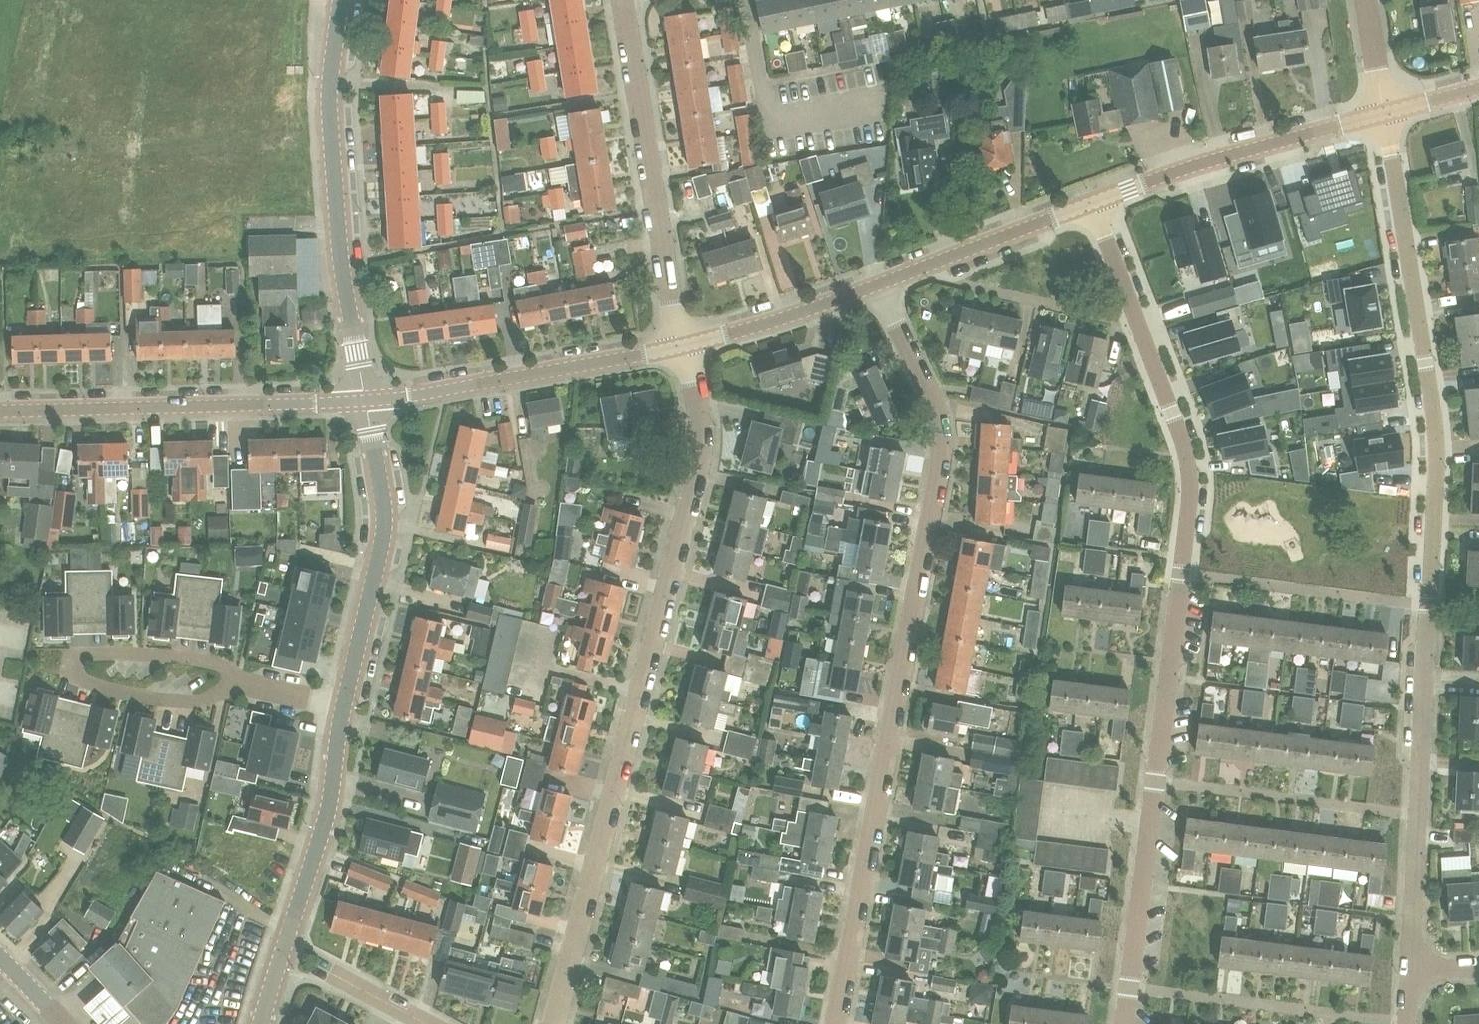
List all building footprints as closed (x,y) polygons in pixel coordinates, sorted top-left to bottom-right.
[(394,0),(392,0),(389,25),(416,29),(419,3),(394,0)] [(585,18),(582,0),(552,0),(556,23),(585,18)] [(783,0),(764,0),(757,1),(764,35),(789,30),(783,0)] [(814,25),(809,0),(783,0),(789,30),(814,25)] [(836,0),(809,0),(814,25),(840,19),(836,0)] [(865,14),(862,0),(836,0),(840,19),(865,14)] [(865,14),(890,9),(888,0),(862,0),(865,14)] [(915,3),(915,0),(888,0),(890,9),(915,3)] [(1115,0),(1094,0),(1097,14),(1117,10),(1115,0)] [(1117,10),(1136,6),(1135,3),(1146,0),(1115,0),(1117,10)] [(1180,1),(1185,23),(1186,28),(1210,23),(1209,18),(1205,0),(1184,0),(1180,1)] [(1255,19),(1252,0),(1237,0),(1237,2),(1236,2),(1239,22),(1255,19)] [(1299,12),(1315,10),(1328,8),(1326,0),(1298,0),(1299,12)] [(1436,7),(1423,9),(1429,45),(1453,42),(1450,24),(1455,24),(1452,0),(1435,0),(1436,7)] [(1065,4),(1069,20),(1088,16),(1084,1),(1065,4)] [(1069,20),(1065,4),(1046,8),(1049,24),(1069,20)] [(452,7),(438,5),(436,19),(450,21),(452,7)] [(718,9),(722,35),(738,32),(734,7),(718,9)] [(520,11),(523,28),(537,26),(534,9),(520,11)] [(1017,14),(1020,29),(1039,26),(1036,11),(1017,14)] [(666,18),(670,43),(700,39),(696,13),(666,18)] [(1020,29),(1017,14),(998,18),(1001,33),(1020,29)] [(560,48),(589,43),(585,18),(556,23),(560,48)] [(955,19),(946,21),(950,40),(959,39),(955,19)] [(1305,31),(1292,33),(1290,20),(1278,22),(1280,35),(1285,68),(1311,64),(1305,31)] [(950,40),(946,21),(936,23),(940,43),(950,40)] [(1217,26),(1220,48),(1210,49),(1212,63),(1207,64),(1209,75),(1214,75),(1214,79),(1217,78),(1219,80),(1226,79),(1227,77),(1238,75),(1234,45),(1231,24),(1217,26)] [(389,25),(386,51),(413,54),(413,53),(421,54),(422,42),(414,41),(416,29),(389,25)] [(540,40),(537,26),(523,28),(525,43),(540,40)] [(895,32),(899,51),(909,49),(905,30),(895,32)] [(741,51),(738,32),(722,35),(726,53),(741,51)] [(890,53),(899,51),(895,32),(886,33),(890,53)] [(1259,72),(1285,68),(1280,35),(1254,39),(1259,72)] [(670,43),(674,68),(704,64),(700,39),(670,43)] [(431,56),(446,58),(448,42),(433,40),(431,56)] [(855,40),(845,42),(849,62),(859,59),(855,40)] [(839,64),(849,62),(845,42),(835,44),(839,64)] [(564,73),(593,68),(589,43),(560,48),(564,73)] [(413,54),(386,51),(383,76),(410,79),(413,54)] [(794,53),(798,72),(809,70),(805,51),(794,53)] [(785,55),(789,74),(798,72),(794,53),(785,55)] [(1185,55),(1153,62),(1163,113),(1182,109),(1177,82),(1176,76),(1189,74),(1185,55)] [(446,58),(431,56),(429,69),(444,71),(446,58)] [(528,62),(530,78),(545,76),(543,60),(528,62)] [(1106,129),(1162,118),(1150,61),(1108,69),(1110,79),(1096,82),(1096,79),(1059,86),(1063,108),(1073,106),(1079,136),(1106,131),(1106,129)] [(844,75),(866,73),(865,62),(843,65),(844,75)] [(708,89),(704,64),(674,68),(678,93),(708,89)] [(727,66),(730,85),(746,83),(743,64),(727,66)] [(564,73),(568,98),(597,94),(593,68),(564,73)] [(991,122),(993,134),(983,135),(985,148),(980,149),(979,150),(978,150),(976,152),(975,154),(975,155),(975,156),(975,158),(976,160),(978,162),(980,163),(982,163),(983,163),(984,169),(1015,164),(1012,143),(1014,143),(1012,133),(1025,131),(1028,74),(1015,76),(1004,91),(1007,105),(995,108),(998,121),(991,122)] [(545,76),(530,78),(533,93),(548,91),(545,76)] [(749,101),(746,83),(730,85),(733,104),(749,101)] [(678,93),(683,119),(712,114),(709,98),(715,97),(714,88),(708,89),(678,93)] [(490,104),(490,92),(463,92),(463,104),(490,104)] [(384,96),(385,122),(412,120),(411,95),(384,96)] [(433,119),(448,118),(447,102),(432,103),(433,119)] [(600,109),(571,114),(575,140),(604,135),(600,109)] [(683,119),(687,144),(716,139),(716,138),(712,114),(683,119)] [(739,136),(754,133),(751,114),(736,117),(739,136)] [(914,137),(897,140),(899,156),(904,155),(907,174),(908,174),(910,189),(938,185),(931,142),(950,139),(946,117),(912,122),(913,127),(914,137)] [(448,118),(433,119),(434,134),(449,133),(448,118)] [(517,148),(516,118),(500,119),(501,149),(517,148)] [(385,122),(387,147),(414,146),(412,120),(385,122)] [(757,151),(754,133),(739,136),(743,168),(764,164),(762,150),(757,151)] [(575,140),(568,141),(569,150),(576,149),(579,164),(608,160),(604,135),(575,140)] [(691,169),(712,166),(714,173),(729,171),(723,137),(716,138),(716,139),(687,144),(691,169)] [(1471,167),(1464,142),(1433,151),(1440,175),(1471,167)] [(559,157),(556,143),(541,145),(544,160),(559,157)] [(387,147),(389,173),(415,171),(414,146),(387,147)] [(435,170),(451,169),(450,153),(434,154),(435,170)] [(807,185),(825,180),(817,156),(800,161),(807,185)] [(579,164),(566,167),(570,191),(612,185),(608,160),(579,164)] [(862,187),(875,183),(869,162),(841,171),(846,187),(821,195),(831,228),(871,216),(862,187)] [(751,192),(768,186),(762,165),(744,170),(746,178),(751,192)] [(452,184),(451,169),(435,170),(436,185),(452,184)] [(1307,210),(1299,213),(1299,214),(1308,242),(1322,238),(1315,217),(1344,208),(1346,213),(1364,207),(1362,202),(1364,202),(1354,169),(1346,172),(1346,170),(1340,172),(1341,174),(1334,176),(1333,174),(1332,175),(1332,176),(1312,182),(1313,186),(1315,194),(1303,198),(1307,210)] [(389,173),(390,198),(417,197),(415,171),(389,173)] [(699,200),(713,196),(707,174),(693,178),(699,200)] [(503,177),(505,193),(519,191),(518,175),(503,177)] [(751,192),(746,178),(729,183),(736,207),(754,202),(751,192)] [(612,185),(570,191),(572,203),(585,201),(587,215),(617,210),(612,185)] [(1469,225),(1478,224),(1478,185),(1465,187),(1469,225)] [(772,214),(781,243),(815,233),(805,203),(805,204),(800,188),(787,192),(792,208),(772,214)] [(553,215),(568,213),(565,192),(549,195),(553,215)] [(1248,237),(1233,242),(1240,267),(1257,263),(1253,247),(1282,239),(1268,192),(1238,201),(1241,212),(1248,237)] [(390,198),(392,224),(419,222),(417,197),(390,198)] [(512,223),(526,222),(525,200),(511,201),(512,223)] [(438,221),(454,220),(453,203),(437,204),(438,221)] [(719,215),(723,230),(735,226),(730,212),(719,215)] [(723,230),(719,215),(709,218),(714,233),(723,230)] [(1195,216),(1168,224),(1180,267),(1197,262),(1203,282),(1225,275),(1218,248),(1212,228),(1200,231),(1195,216)] [(454,220),(438,221),(439,235),(455,234),(454,220)] [(420,248),(419,222),(392,224),(393,250),(420,248)] [(584,222),(565,226),(568,240),(587,236),(584,222)] [(297,236),(250,238),(251,273),(260,273),(261,304),(264,304),(265,325),(268,325),(269,361),(295,361),(295,344),(297,344),(296,305),(299,305),(297,236)] [(496,241),(500,266),(512,264),(509,239),(496,241)] [(1449,269),(1478,265),(1478,239),(1446,243),(1449,269)] [(728,248),(737,277),(763,269),(754,240),(728,248)] [(500,266),(496,241),(471,245),(475,270),(488,268),(492,290),(504,288),(500,266)] [(584,264),(587,276),(596,274),(594,262),(598,261),(595,248),(573,252),(576,265),(584,264)] [(713,284),(737,277),(728,248),(704,255),(713,284)] [(584,264),(576,265),(578,278),(587,276),(584,264)] [(424,265),(414,266),(417,289),(419,304),(429,302),(427,288),(424,265)] [(1478,293),(1478,265),(1449,269),(1453,297),(1478,293)] [(186,266),(187,286),(199,286),(198,266),(186,266)] [(141,270),(125,271),(126,303),(142,302),(141,270)] [(226,270),(227,294),(241,294),(240,270),(226,270)] [(539,285),(540,285),(547,284),(545,270),(536,272),(539,285)] [(514,289),(517,302),(522,328),(546,324),(541,297),(542,297),(540,285),(539,285),(536,272),(528,273),(531,286),(514,289)] [(474,336),(484,334),(486,338),(496,336),(496,332),(498,332),(495,305),(482,307),(477,275),(465,277),(474,336)] [(464,337),(474,336),(465,277),(453,278),(458,311),(446,312),(449,339),(452,339),(453,342),(463,341),(464,337)] [(1378,328),(1382,327),(1375,285),(1353,289),(1351,277),(1327,280),(1331,303),(1347,301),(1352,332),(1361,330),(1362,335),(1378,333),(1378,328)] [(589,288),(594,314),(619,310),(614,283),(589,288)] [(1235,290),(1239,305),(1262,298),(1258,284),(1235,290)] [(1232,287),(1209,294),(1214,311),(1237,304),(1232,287)] [(565,292),(570,319),(594,314),(589,288),(565,292)] [(417,289),(409,291),(411,305),(419,304),(417,289)] [(541,297),(546,324),(570,319),(565,292),(542,297),(541,297)] [(188,359),(212,358),(210,305),(198,305),(199,331),(187,332),(188,359)] [(222,305),(210,305),(212,358),(237,357),(236,330),(223,331),(222,305)] [(1191,354),(1194,363),(1240,350),(1234,330),(1246,327),(1240,306),(1217,313),(1220,324),(1186,334),(1187,338),(1183,339),(1187,355),(1191,354)] [(161,308),(162,321),(171,321),(170,307),(161,308)] [(162,333),(162,321),(161,308),(160,308),(161,319),(137,320),(138,361),(163,360),(162,333)] [(86,324),(86,309),(77,309),(77,324),(86,324)] [(86,309),(86,324),(95,324),(95,309),(86,309)] [(968,357),(971,340),(988,344),(994,315),(964,309),(962,319),(958,318),(951,353),(968,357)] [(38,311),(38,325),(47,325),(47,310),(38,311)] [(38,325),(38,311),(28,311),(28,325),(38,325)] [(446,312),(421,316),(425,343),(449,339),(446,312)] [(1478,340),(1478,314),(1456,317),(1459,343),(1478,340)] [(988,344),(1004,347),(1002,358),(1013,361),(1015,350),(1016,350),(1022,322),(994,315),(988,344)] [(425,343),(421,316),(397,319),(401,346),(425,343)] [(1068,332),(1041,326),(1030,374),(1057,381),(1068,332)] [(187,332),(162,333),(163,360),(188,359),(187,332)] [(87,335),(88,362),(113,361),(112,334),(87,335)] [(1070,362),(1066,380),(1098,388),(1109,341),(1080,334),(1074,363),(1070,362)] [(38,336),(39,363),(63,362),(63,335),(38,336)] [(88,362),(87,335),(63,335),(63,362),(88,362)] [(38,336),(13,337),(14,364),(39,363),(38,336)] [(1287,337),(1276,339),(1277,347),(1289,345),(1287,337)] [(1459,343),(1463,369),(1478,367),(1478,340),(1459,343)] [(1339,370),(1342,389),(1393,381),(1393,376),(1397,376),(1394,360),(1390,360),(1389,355),(1360,359),(1358,346),(1326,350),(1330,371),(1339,370)] [(757,363),(753,364),(756,376),(760,375),(764,388),(805,376),(806,380),(826,385),(832,357),(818,354),(801,359),(797,348),(774,355),(774,353),(756,359),(757,363)] [(876,366),(855,377),(837,385),(831,408),(844,412),(850,391),(860,386),(865,396),(857,400),(868,424),(876,420),(878,425),(899,415),(876,366)] [(1243,374),(1203,389),(1213,417),(1225,412),(1229,422),(1227,423),(1227,424),(1265,416),(1265,415),(1263,409),(1259,398),(1253,400),(1252,397),(1243,374)] [(1344,407),(1335,408),(1336,413),(1338,429),(1370,424),(1368,411),(1397,406),(1396,401),(1400,400),(1398,385),(1394,385),(1393,381),(1342,389),(1344,407)] [(1002,382),(1000,392),(997,407),(1012,411),(1018,386),(1002,382)] [(997,407),(1000,392),(974,386),(970,401),(997,407)] [(1281,411),(1265,415),(1265,416),(1302,409),(1299,388),(1297,388),(1297,391),(1277,395),(1281,411)] [(1469,416),(1478,415),(1478,389),(1466,390),(1469,416)] [(610,439),(638,434),(638,432),(661,427),(654,391),(631,395),(631,393),(602,399),(610,439)] [(1085,428),(1101,431),(1107,403),(1092,399),(1085,428)] [(533,427),(533,438),(543,442),(544,425),(563,422),(559,400),(529,405),(533,427)] [(1032,415),(1034,404),(1027,403),(1025,414),(1032,415)] [(1336,413),(1303,418),(1305,434),(1338,429),(1336,413)] [(769,428),(754,424),(743,466),(771,473),(779,442),(793,446),(800,421),(773,414),(769,428)] [(1469,416),(1472,442),(1478,441),(1478,415),(1469,416)] [(1241,431),(1219,435),(1224,459),(1235,457),(1235,461),(1248,458),(1251,474),(1279,478),(1274,451),(1268,453),(1263,426),(1262,421),(1240,426),(1241,431)] [(499,425),(504,453),(516,451),(511,423),(499,425)] [(976,425),(975,438),(981,439),(980,448),(1009,450),(1010,450),(1022,451),(1023,439),(1011,438),(1012,425),(982,423),(982,425),(976,425)] [(481,462),(482,462),(488,432),(462,426),(455,457),(481,462)] [(1065,454),(1069,430),(1048,427),(1044,453),(1053,454),(1054,452),(1065,454)] [(1403,465),(1398,434),(1355,441),(1359,471),(1340,474),(1342,488),(1375,493),(1371,470),(1376,470),(1376,472),(1388,470),(1388,468),(1403,465)] [(301,440),(276,441),(277,471),(302,470),(301,440)] [(301,440),(302,470),(302,482),(317,482),(317,493),(337,493),(336,469),(328,469),(327,440),(301,440)] [(250,471),(232,471),(233,511),(262,510),(261,471),(277,471),(276,441),(249,442),(250,471)] [(0,443),(0,478),(9,479),(8,497),(33,498),(32,504),(30,504),(25,537),(48,540),(53,499),(54,500),(55,473),(39,472),(41,446),(0,443)] [(166,474),(174,474),(175,501),(191,500),(190,443),(165,444),(166,474)] [(213,443),(190,443),(191,500),(207,500),(206,473),(214,473),(213,443)] [(117,503),(116,475),(129,475),(128,445),(105,446),(107,503),(117,503)] [(107,503),(105,446),(80,447),(81,476),(90,476),(91,503),(107,503)] [(871,447),(867,471),(875,473),(874,473),(901,478),(905,453),(871,447)] [(980,448),(979,474),(1009,476),(1010,450),(1009,450),(980,448)] [(1062,474),(1065,454),(1054,452),(1053,454),(1050,472),(1062,474)] [(497,465),(482,462),(481,462),(455,457),(449,482),(476,488),(479,474),(494,477),(497,465)] [(1309,469),(1295,470),(1298,480),(1310,482),(1309,469)] [(874,473),(870,498),(896,502),(901,478),(874,473)] [(979,474),(977,499),(1007,501),(1021,501),(1022,496),(1017,490),(1008,490),(1009,476),(979,474)] [(1077,503),(1102,506),(1106,478),(1080,475),(1077,503)] [(1062,480),(1049,478),(1046,497),(1059,499),(1062,480)] [(1131,482),(1106,478),(1102,506),(1128,510),(1131,482)] [(444,505),(486,515),(488,505),(472,501),(476,488),(449,482),(444,505)] [(1149,534),(1152,513),(1153,513),(1157,485),(1131,482),(1128,510),(1140,511),(1138,533),(1149,534)] [(818,486),(815,500),(836,504),(837,502),(844,503),(846,491),(818,486)] [(784,490),(781,502),(796,506),(809,509),(812,497),(784,490)] [(76,494),(58,492),(54,528),(72,530),(76,494)] [(136,492),(137,513),(147,512),(146,492),(136,492)] [(277,492),(278,506),(289,506),(288,492),(277,492)] [(729,519),(760,527),(767,500),(736,492),(729,519)] [(977,499),(976,525),(1006,527),(1007,501),(977,499)] [(815,500),(813,512),(834,516),(836,504),(815,500)] [(1057,505),(1045,503),(1042,522),(1055,524),(1057,505)] [(483,525),(486,515),(444,505),(438,530),(464,536),(468,521),(483,525)] [(614,524),(611,536),(611,537),(639,544),(645,519),(606,509),(603,521),(614,524)] [(561,511),(559,523),(574,525),(576,513),(561,511)] [(213,519),(213,542),(228,541),(228,518),(213,519)] [(760,527),(729,519),(722,547),(753,555),(762,557),(769,530),(767,529),(760,527)] [(1100,520),(1090,519),(1087,545),(1097,546),(1100,520)] [(888,549),(892,525),(866,520),(861,545),(888,549)] [(1100,520),(1097,546),(1108,548),(1112,522),(1100,520)] [(197,544),(195,524),(182,525),(183,546),(197,544)] [(522,525),(518,543),(530,545),(533,527),(522,525)] [(827,539),(841,541),(844,529),(830,527),(827,539)] [(153,544),(163,544),(163,528),(153,528),(153,544)] [(601,534),(596,533),(593,545),(608,548),(604,561),(632,569),(639,544),(611,537),(611,536),(601,533),(601,534)] [(489,534),(485,549),(509,554),(512,539),(489,534)] [(342,552),(342,536),(326,536),(322,536),(322,548),(342,552)] [(278,550),(297,554),(296,538),(278,538),(278,550)] [(965,538),(960,564),(989,569),(1000,571),(1005,546),(965,538)] [(839,552),(841,541),(827,539),(825,549),(839,552)] [(888,549),(861,545),(857,569),(884,574),(888,549)] [(722,547),(716,573),(746,581),(753,555),(722,547)] [(236,550),(236,563),(264,562),(263,548),(236,550)] [(1094,575),(1097,550),(1086,548),(1083,574),(1094,575)] [(786,550),(783,562),(799,566),(802,554),(786,550)] [(1097,550),(1094,575),(1105,576),(1108,551),(1097,550)] [(1468,584),(1478,585),(1478,552),(1470,552),(1468,584)] [(306,556),(303,568),(323,573),(326,561),(306,556)] [(482,569),(440,558),(432,588),(474,599),(482,569)] [(1033,577),(1047,580),(1049,562),(1036,560),(1033,577)] [(67,593),(48,593),(49,634),(52,635),(53,638),(67,638),(67,634),(71,634),(71,622),(91,621),(90,572),(89,562),(72,562),(72,572),(67,572),(67,593)] [(985,594),(989,569),(960,564),(955,589),(985,594)] [(291,588),(330,598),(335,576),(323,573),(303,568),(296,566),(291,588)] [(112,571),(90,572),(91,621),(110,621),(110,633),(114,633),(114,637),(129,637),(129,633),(133,633),(133,596),(113,597),(112,571)] [(1140,625),(1143,597),(1142,597),(1145,574),(1132,572),(1130,595),(1118,594),(1114,622),(1140,625)] [(156,592),(151,633),(155,634),(154,638),(169,640),(170,636),(173,636),(175,624),(194,626),(201,577),(187,575),(181,574),(178,574),(176,595),(156,592)] [(201,577),(194,626),(214,629),(212,641),(216,641),(216,645),(231,647),(231,643),(235,644),(240,607),(220,605),(223,579),(201,577)] [(1033,577),(1031,597),(1044,599),(1047,580),(1033,577)] [(586,579),(583,590),(595,593),(591,606),(621,614),(627,590),(586,579)] [(266,595),(269,583),(261,581),(258,593),(266,595)] [(549,582),(545,594),(562,599),(562,597),(565,587),(549,582)] [(895,595),(896,585),(876,583),(875,593),(895,595)] [(767,584),(764,595),(792,602),(794,593),(794,591),(767,584)] [(1063,615),(1089,618),(1092,590),(1067,587),(1063,615)] [(330,598),(291,588),(291,589),(295,590),(291,610),(325,619),(330,598)] [(980,619),(985,594),(955,589),(951,614),(980,619)] [(1089,618),(1114,622),(1118,594),(1092,590),(1089,618)] [(844,617),(871,622),(875,596),(849,591),(844,617)] [(759,620),(743,616),(747,601),(716,593),(709,620),(750,631),(755,633),(759,620)] [(792,606),(808,608),(810,596),(794,593),(792,606)] [(545,594),(543,606),(558,609),(561,614),(573,617),(578,615),(589,617),(585,630),(585,631),(615,638),(621,614),(591,606),(580,603),(581,602),(562,597),(562,599),(545,594)] [(792,602),(764,595),(761,606),(790,614),(792,606),(792,602)] [(467,618),(490,623),(494,608),(471,602),(467,618)] [(808,608),(792,606),(790,614),(790,618),(806,620),(808,608)] [(281,630),(320,640),(325,619),(291,610),(286,631),(281,630)] [(1026,628),(1039,630),(1042,612),(1028,610),(1026,628)] [(258,613),(255,624),(263,626),(266,615),(258,613)] [(1223,643),(1237,645),(1241,617),(1216,613),(1209,663),(1220,664),(1223,643)] [(498,625),(521,630),(524,619),(501,614),(498,625)] [(980,619),(951,614),(946,639),(975,644),(980,619)] [(441,637),(444,623),(418,617),(412,642),(438,648),(454,651),(457,641),(441,637)] [(840,641),(866,646),(871,622),(844,617),(840,641)] [(1265,620),(1241,617),(1237,645),(1262,648),(1265,620)] [(702,648),(733,655),(737,638),(747,641),(750,631),(709,620),(702,648)] [(1286,651),(1290,623),(1265,620),(1262,648),(1286,651)] [(787,626),(773,623),(770,636),(784,639),(787,626)] [(1315,626),(1290,623),(1286,651),(1311,654),(1315,626)] [(521,630),(498,625),(496,635),(518,641),(521,630)] [(569,626),(566,637),(571,638),(582,642),(579,655),(582,655),(578,669),(591,672),(594,659),(608,662),(615,638),(585,631),(585,630),(574,627),(569,626)] [(1339,629),(1315,626),(1311,654),(1336,657),(1339,629)] [(1039,630),(1026,628),(1023,647),(1036,649),(1039,630)] [(1364,633),(1339,629),(1336,657),(1360,660),(1364,633)] [(281,630),(273,666),(300,672),(303,659),(315,662),(320,640),(281,630)] [(1389,636),(1364,633),(1360,660),(1385,664),(1389,636)] [(518,641),(496,635),(493,646),(516,651),(518,641)] [(1466,638),(1465,670),(1478,671),(1478,637),(1476,637),(1476,638),(1466,638)] [(970,670),(975,644),(946,639),(941,664),(970,670)] [(840,641),(835,664),(835,665),(862,670),(866,646),(840,641)] [(454,651),(438,648),(412,642),(406,666),(433,672),(436,657),(452,661),(454,651)] [(788,643),(786,653),(800,656),(802,645),(788,643)] [(516,651),(493,646),(491,657),(513,662),(516,651)] [(749,653),(746,666),(773,673),(777,660),(749,653)] [(798,666),(800,656),(786,653),(784,664),(798,666)] [(513,662),(491,657),(488,667),(511,673),(513,662)] [(1018,679),(1031,681),(1034,662),(1021,660),(1018,679)] [(857,693),(862,670),(835,665),(835,664),(822,661),(815,696),(841,701),(843,690),(857,693)] [(1245,686),(1257,688),(1260,662),(1248,661),(1245,686)] [(1260,662),(1257,688),(1267,689),(1270,663),(1260,662)] [(936,689),(966,695),(970,670),(941,664),(936,689)] [(433,672),(406,666),(401,691),(427,697),(443,700),(445,691),(429,688),(433,672)] [(690,694),(721,702),(729,704),(729,702),(732,691),(724,689),(728,674),(698,666),(690,694)] [(770,686),(773,673),(746,666),(742,679),(770,686)] [(485,678),(508,683),(511,673),(488,667),(485,678)] [(1306,694),(1309,669),(1297,667),(1294,692),(1306,694)] [(1309,669),(1306,694),(1316,695),(1319,670),(1309,669)] [(1344,699),(1356,700),(1359,675),(1347,673),(1344,699)] [(1359,675),(1356,700),(1365,701),(1368,676),(1359,675)] [(553,677),(552,684),(561,686),(562,679),(553,677)] [(508,683),(485,678),(483,689),(506,694),(508,683)] [(1016,697),(1029,699),(1031,681),(1018,679),(1016,697)] [(570,695),(563,719),(591,726),(597,702),(584,699),(587,686),(575,682),(571,696),(570,695)] [(1051,710),(1076,713),(1080,685),(1054,682),(1051,710)] [(1105,688),(1080,685),(1076,713),(1102,716),(1105,688)] [(35,691),(25,731),(44,736),(39,756),(61,762),(73,713),(54,708),(57,696),(53,696),(54,692),(39,688),(39,692),(35,691)] [(1105,688),(1102,716),(1115,718),(1112,739),(1125,741),(1131,691),(1105,688)] [(1242,715),(1253,716),(1256,691),(1245,690),(1242,715)] [(427,697),(401,691),(395,715),(421,721),(425,706),(441,710),(443,700),(427,697)] [(1256,691),(1253,716),(1263,718),(1266,692),(1256,691)] [(683,721),(714,729),(718,712),(736,717),(739,705),(729,702),(729,704),(721,702),(690,694),(683,721)] [(775,694),(773,706),(798,710),(800,698),(775,694)] [(1302,723),(1305,697),(1294,696),(1290,721),(1302,723)] [(1305,697),(1302,723),(1312,724),(1315,699),(1305,697)] [(536,703),(516,698),(513,710),(533,715),(536,703)] [(1463,698),(1461,738),(1478,739),(1478,699),(1463,698)] [(925,729),(929,730),(957,736),(960,723),(989,729),(993,708),(958,701),(956,709),(934,705),(932,715),(927,714),(924,716),(923,726),(925,729)] [(1352,729),(1355,704),(1343,702),(1340,727),(1352,729)] [(1196,753),(1222,756),(1226,728),(1212,727),(1215,706),(1203,704),(1196,753)] [(1355,704),(1352,729),(1362,730),(1365,705),(1355,704)] [(73,713),(61,762),(83,767),(89,742),(108,747),(117,711),(95,706),(92,718),(73,713)] [(473,707),(466,706),(462,718),(470,720),(473,707)] [(260,725),(254,747),(293,757),(298,734),(270,727),(273,715),(254,711),(251,723),(260,725)] [(139,780),(161,785),(171,736),(152,732),(155,720),(151,719),(152,716),(137,712),(136,716),(132,715),(125,751),(144,755),(139,780)] [(853,717),(825,712),(823,724),(811,722),(809,734),(821,736),(821,737),(848,743),(853,717)] [(508,723),(476,716),(470,743),(501,751),(508,723)] [(584,751),(591,726),(563,719),(551,716),(545,741),(557,744),(584,751)] [(171,736),(161,785),(183,790),(188,765),(207,769),(215,733),(211,732),(212,729),(198,726),(197,729),(193,728),(190,740),(171,736)] [(1251,732),(1226,728),(1222,756),(1247,760),(1251,732)] [(726,741),(754,748),(757,737),(729,730),(726,741)] [(1071,756),(1074,731),(1063,730),(1060,755),(1071,756)] [(1074,731),(1071,756),(1082,757),(1085,732),(1074,731)] [(1275,735),(1251,732),(1247,760),(1271,763),(1275,735)] [(1271,763),(1296,766),(1300,738),(1275,735),(1271,763)] [(760,749),(776,752),(778,740),(763,737),(760,749)] [(844,766),(848,743),(821,737),(817,759),(817,761),(844,766)] [(1021,743),(996,738),(992,754),(1018,759),(1021,743)] [(1296,766),(1321,769),(1325,741),(1300,738),(1296,766)] [(678,739),(671,767),(702,775),(709,747),(678,739)] [(751,760),(754,748),(726,741),(723,752),(751,760)] [(1321,769),(1346,772),(1350,744),(1325,741),(1321,769)] [(550,768),(578,775),(584,751),(557,744),(550,768)] [(1374,747),(1350,744),(1346,772),(1371,775),(1374,747)] [(288,779),(293,757),(254,747),(249,770),(240,767),(237,779),(256,784),(259,772),(288,779)] [(386,749),(378,779),(421,791),(429,761),(418,758),(386,749)] [(776,752),(760,749),(758,761),(774,764),(776,752)] [(1022,761),(992,756),(972,752),(970,764),(1009,771),(1006,787),(1016,789),(1022,761)] [(0,772),(9,759),(0,753),(0,773),(0,772)] [(964,774),(951,772),(953,760),(924,754),(919,781),(961,789),(964,774)] [(815,771),(812,785),(840,790),(844,766),(817,761),(817,759),(804,757),(803,769),(815,771)] [(1057,784),(1060,759),(1048,757),(1045,781),(1045,782),(1057,784)] [(528,758),(528,759),(524,773),(544,778),(548,763),(528,758)] [(1057,784),(1069,785),(1072,761),(1060,759),(1057,784)] [(1069,785),(1081,787),(1085,762),(1072,761),(1069,785)] [(1081,787),(1093,788),(1097,764),(1085,762),(1081,787)] [(1093,788),(1106,790),(1109,765),(1097,764),(1093,788)] [(1121,767),(1109,765),(1106,790),(1118,792),(1121,767)] [(702,775),(671,767),(664,794),(695,802),(702,775)] [(1458,803),(1458,808),(1478,810),(1478,773),(1460,772),(1459,788),(1454,787),(1453,803),(1458,803)] [(544,778),(524,773),(523,776),(521,786),(541,791),(544,778)] [(773,792),(802,797),(805,780),(776,775),(773,792)] [(224,789),(226,778),(215,776),(213,786),(224,789)] [(1044,793),(1045,782),(1045,781),(1021,778),(1019,790),(1044,793)] [(429,820),(477,833),(487,793),(440,781),(429,820)] [(961,789),(919,781),(914,808),(943,813),(957,815),(961,789)] [(545,789),(539,814),(566,821),(572,797),(545,789)] [(1019,790),(1018,802),(1042,805),(1044,793),(1019,790)] [(295,802),(255,792),(249,819),(234,816),(228,830),(234,832),(235,829),(260,836),(265,824),(288,830),(295,802)] [(807,837),(833,842),(837,818),(828,816),(831,802),(802,797),(799,811),(811,813),(808,827),(796,824),(795,833),(807,835),(807,837)] [(122,800),(118,821),(124,825),(129,801),(122,800)] [(1018,802),(1016,815),(1041,818),(1042,805),(1018,802)] [(710,803),(707,814),(735,822),(738,810),(710,803)] [(84,806),(63,841),(85,854),(106,819),(84,806)] [(564,830),(566,821),(539,814),(521,809),(519,819),(536,823),(532,839),(560,846),(560,843),(562,843),(565,842),(567,833),(565,830),(564,830)] [(659,812),(652,839),(682,847),(689,820),(659,812)] [(707,814),(704,826),(732,833),(740,835),(743,824),(735,822),(707,814)] [(1015,827),(1039,830),(1041,818),(1016,815),(1015,827)] [(782,831),(788,832),(790,820),(774,818),(772,830),(782,832),(782,831)] [(980,833),(1004,837),(1006,824),(983,819),(980,833)] [(1197,849),(1209,851),(1213,823),(1188,820),(1181,870),(1195,872),(1197,849)] [(418,855),(423,834),(410,831),(368,821),(361,850),(403,860),(405,852),(418,855)] [(752,822),(746,836),(759,842),(765,827),(752,822)] [(1238,826),(1213,823),(1209,851),(1234,854),(1238,826)] [(1263,829),(1238,826),(1234,854),(1259,857),(1263,829)] [(1038,841),(1039,830),(1015,827),(1013,839),(1016,839),(1038,842),(1038,841)] [(506,843),(526,848),(530,834),(510,829),(506,843)] [(1288,832),(1263,829),(1259,857),(1284,860),(1288,832)] [(1476,831),(1453,829),(1452,843),(1475,844),(1476,831)] [(833,842),(807,837),(807,835),(795,833),(788,832),(782,831),(782,832),(780,843),(805,847),(802,861),(829,866),(833,842)] [(15,853),(0,840),(0,890),(7,882),(6,881),(24,861),(22,860),(33,839),(25,832),(15,853)] [(1313,836),(1288,832),(1284,860),(1309,864),(1313,836)] [(951,855),(937,853),(939,838),(910,833),(909,835),(905,836),(903,846),(907,847),(905,858),(949,866),(951,855)] [(1004,837),(980,833),(977,848),(986,849),(983,861),(1006,865),(1011,840),(1003,838),(1004,837)] [(1338,839),(1313,836),(1309,864),(1334,867),(1338,839)] [(675,874),(682,847),(652,839),(645,866),(675,874)] [(1034,866),(1047,867),(1050,842),(1038,841),(1038,842),(1016,839),(1015,848),(1036,851),(1034,866)] [(1334,867),(1359,870),(1363,842),(1338,839),(1334,867)] [(1050,842),(1047,867),(1059,869),(1062,844),(1050,842)] [(1388,845),(1363,842),(1359,870),(1371,871),(1368,894),(1381,896),(1388,845)] [(526,848),(506,843),(503,856),(523,861),(526,848)] [(1059,869),(1071,870),(1074,845),(1062,844),(1059,869)] [(463,845),(457,868),(475,872),(481,849),(463,845)] [(1071,870),(1083,872),(1086,847),(1074,845),(1071,870)] [(1083,872),(1095,873),(1098,848),(1086,847),(1083,872)] [(1110,850),(1098,848),(1095,873),(1107,875),(1110,850)] [(738,864),(754,867),(780,871),(783,858),(740,850),(738,864)] [(1446,868),(1476,866),(1475,855),(1446,857),(1446,868)] [(954,867),(949,866),(905,858),(900,884),(936,890),(939,875),(952,877),(954,867)] [(527,860),(521,883),(520,885),(548,892),(554,867),(527,860)] [(370,885),(376,870),(353,861),(347,876),(370,885)] [(780,871),(754,867),(751,878),(778,884),(780,871)] [(1219,892),(1229,894),(1232,868),(1222,867),(1219,892)] [(1232,868),(1229,894),(1240,895),(1243,870),(1232,868)] [(376,870),(370,885),(388,892),(394,877),(376,870)] [(1053,896),(1056,871),(1045,870),(1042,895),(1053,896)] [(1056,871),(1053,896),(1064,898),(1067,873),(1056,871)] [(1451,922),(1475,920),(1473,884),(1471,871),(1442,873),(1443,888),(1448,887),(1451,922)] [(157,872),(118,942),(115,946),(116,947),(93,968),(106,983),(132,1011),(143,1023),(168,1023),(177,1010),(178,1009),(225,901),(157,872)] [(1271,873),(1268,899),(1279,900),(1282,875),(1271,873)] [(687,887),(725,897),(729,885),(691,875),(687,887)] [(1282,875),(1279,900),(1290,901),(1291,893),(1299,894),(1301,880),(1293,879),(1293,876),(1282,875)] [(347,876),(344,884),(367,893),(370,885),(347,876)] [(514,909),(541,916),(548,892),(520,885),(521,883),(498,877),(495,887),(518,893),(514,909)] [(419,901),(425,886),(407,879),(401,894),(419,901)] [(1330,907),(1333,881),(1320,880),(1317,905),(1330,907)] [(1333,881),(1330,907),(1339,908),(1342,883),(1333,881)] [(657,919),(664,891),(634,883),(627,910),(657,919)] [(425,886),(419,901),(437,907),(442,892),(425,886)] [(722,909),(725,897),(687,887),(684,899),(722,909)] [(797,889),(795,902),(779,899),(777,910),(819,918),(823,894),(797,889)] [(18,937),(20,939),(45,912),(21,890),(0,912),(0,920),(9,929),(9,933),(14,937),(18,937)] [(968,893),(966,908),(998,914),(1001,899),(968,893)] [(117,912),(95,899),(85,917),(107,929),(117,912)] [(1076,919),(1072,947),(1098,950),(1104,901),(1092,899),(1089,921),(1076,919)] [(459,931),(466,904),(452,900),(444,927),(459,931)] [(356,938),(364,909),(339,902),(331,931),(356,938)] [(1275,929),(1278,904),(1267,902),(1264,927),(1275,929)] [(495,914),(507,919),(511,907),(498,903),(495,914)] [(1278,904),(1275,929),(1286,930),(1289,905),(1278,904)] [(941,926),(941,927),(923,924),(926,911),(896,905),(892,930),(921,936),(955,943),(958,929),(941,926)] [(772,910),(758,907),(756,919),(770,922),(772,910)] [(475,922),(485,925),(489,911),(479,908),(475,922)] [(381,944),(389,915),(364,909),(356,938),(381,944)] [(1325,935),(1328,910),(1317,909),(1314,934),(1325,935)] [(657,919),(627,910),(620,937),(651,946),(657,919)] [(775,921),(791,924),(788,937),(815,942),(819,918),(777,910),(775,921)] [(1328,910),(1325,935),(1336,937),(1339,911),(1328,910)] [(1047,943),(1051,915),(1025,912),(1021,940),(1047,943)] [(406,951),(414,922),(389,915),(381,944),(406,951)] [(1072,947),(1076,919),(1051,915),(1047,943),(1072,947)] [(1219,966),(1244,969),(1248,941),(1235,940),(1238,918),(1226,917),(1219,966)] [(80,951),(87,944),(62,920),(43,940),(46,943),(34,955),(59,979),(83,954),(80,951)] [(414,922),(406,951),(431,957),(439,928),(414,922)] [(494,923),(491,936),(507,941),(511,928),(494,923)] [(742,942),(744,928),(720,924),(718,937),(742,942)] [(536,934),(511,928),(507,941),(533,947),(536,934)] [(702,930),(699,942),(714,946),(717,934),(702,930)] [(955,943),(921,936),(892,930),(890,941),(887,941),(884,943),(882,951),(884,954),(887,955),(887,957),(916,962),(919,947),(938,951),(938,952),(953,955),(955,943)] [(1348,954),(1345,982),(1370,985),(1376,936),(1363,935),(1361,956),(1348,954)] [(651,946),(620,937),(617,949),(614,948),(612,950),(609,961),(610,963),(613,964),(613,965),(644,973),(651,946)] [(1269,972),(1273,944),(1248,941),(1244,969),(1269,972)] [(1269,972),(1295,976),(1298,948),(1273,944),(1269,972)] [(805,994),(810,969),(802,968),(805,953),(771,947),(767,970),(774,971),(771,987),(805,994)] [(441,990),(466,997),(474,968),(478,954),(452,948),(441,990)] [(1320,979),(1323,951),(1298,948),(1295,976),(1320,979)] [(1320,979),(1345,982),(1348,954),(1323,951),(1320,979)] [(501,963),(491,1003),(516,1010),(525,975),(512,971),(515,960),(502,957),(501,963)] [(490,961),(487,972),(474,968),(466,997),(468,997),(467,1000),(468,1003),(477,1005),(480,1004),(480,1001),(491,1003),(501,963),(490,961)] [(630,997),(633,984),(607,976),(601,997),(618,1002),(621,994),(630,997)] [(701,986),(664,976),(661,988),(698,998),(701,986)] [(933,976),(931,989),(956,994),(958,980),(933,976)] [(880,992),(879,1002),(942,1014),(945,1001),(928,998),(928,999),(915,996),(917,985),(912,985),(913,982),(883,977),(883,978),(880,978),(877,980),(875,988),(878,991),(880,992)] [(725,981),(711,978),(705,1004),(719,1007),(725,981)] [(775,1013),(801,1018),(805,994),(771,987),(745,982),(743,994),(777,1000),(775,1013)] [(106,983),(85,1003),(104,1023),(117,1023),(132,1011),(106,983)] [(633,984),(630,997),(639,999),(642,987),(633,984)] [(655,998),(650,1017),(662,1020),(668,995),(657,992),(655,998)] [(668,995),(662,1020),(661,1023),(673,1023),(680,998),(668,995)] [(736,997),(733,1009),(752,1015),(755,1002),(736,997)] [(874,1023),(905,1023),(905,1021),(920,1023),(940,1023),(942,1014),(879,1002),(874,1023)] [(716,1008),(705,1005),(702,1016),(713,1019),(716,1008)] [(1038,1010),(1013,1006),(1010,1023),(1036,1023),(1038,1010)] [(345,1023),(345,1022),(335,1017),(335,1018),(318,1009),(316,1013),(313,1011),(307,1022),(310,1023),(346,1023),(345,1023)] [(1036,1023),(1062,1023),(1064,1013),(1038,1010),(1036,1023)] [(741,1015),(728,1011),(725,1023),(739,1023),(741,1015)] [(1062,1023),(1088,1023),(1089,1017),(1064,1013),(1062,1023)] [(753,1018),(741,1015),(739,1023),(751,1023),(753,1018)]
